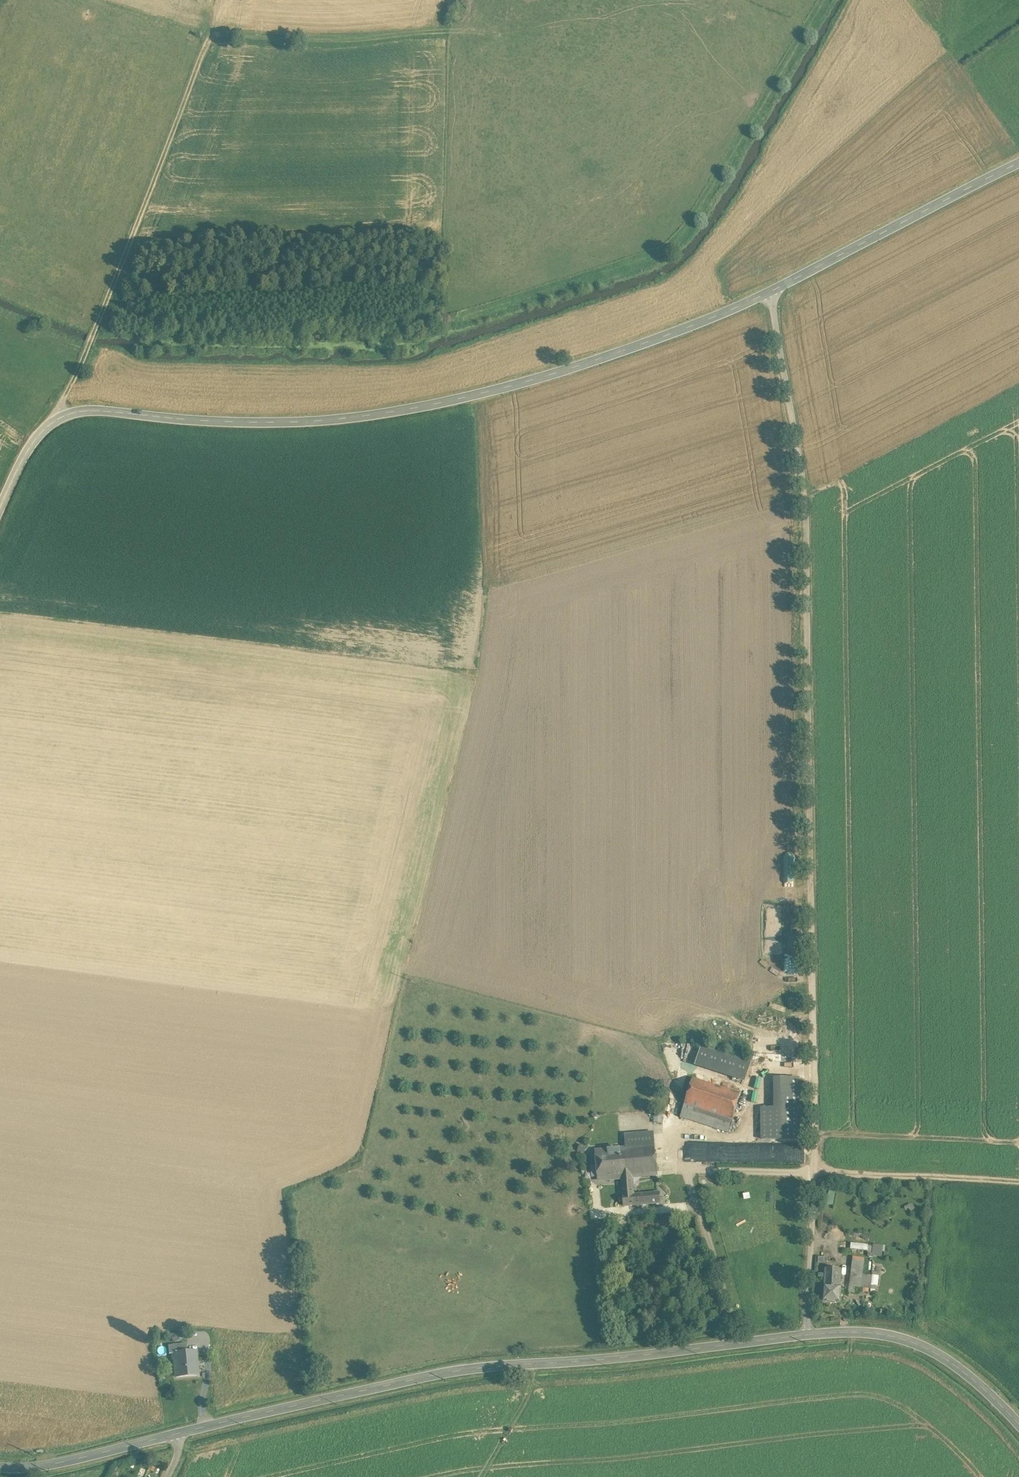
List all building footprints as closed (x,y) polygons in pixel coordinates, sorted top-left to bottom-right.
[(750,1063),(702,1048),(696,1066),(744,1082),(750,1063)] [(740,1094),(693,1079),(684,1105),(732,1120),(740,1094)] [(799,1139),(799,1079),(779,1079),(779,1108),(774,1108),(762,1108),(762,1110),(763,1119),(762,1119),(762,1120),(763,1120),(763,1128),(762,1128),(762,1140),(799,1139)] [(732,1120),(684,1105),(680,1117),(728,1133),(732,1120)] [(653,1132),(625,1135),(626,1149),(654,1147),(653,1132)] [(626,1149),(620,1150),(623,1178),(632,1178),(658,1175),(655,1146),(654,1147),(626,1149)] [(620,1150),(596,1152),(599,1180),(622,1178),(623,1178),(620,1150)] [(659,1193),(633,1196),(632,1178),(623,1178),(622,1178),(624,1206),(660,1203),(659,1193)] [(852,1242),(851,1248),(868,1251),(869,1245),(852,1242)] [(872,1255),(883,1256),(884,1245),(873,1244),(872,1255)] [(864,1260),(853,1259),(850,1277),(862,1279),(864,1260)] [(840,1270),(826,1269),(825,1286),(823,1286),(823,1302),(840,1303),(840,1287),(839,1287),(840,1270)] [(862,1279),(850,1277),(849,1286),(860,1287),(862,1279)] [(179,1340),(176,1333),(171,1335),(174,1342),(179,1340)] [(186,1344),(168,1346),(169,1355),(173,1354),(172,1354),(187,1352),(186,1344)] [(187,1352),(172,1354),(173,1354),(173,1360),(177,1360),(178,1370),(176,1370),(176,1377),(197,1375),(195,1352),(187,1352)]
